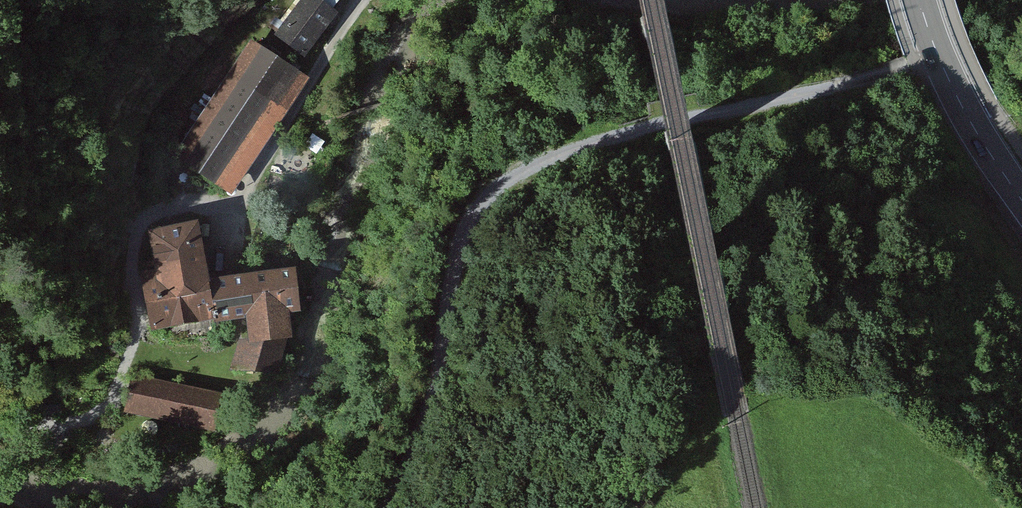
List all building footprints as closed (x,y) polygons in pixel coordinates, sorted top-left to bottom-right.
[(323,0),(309,0),(284,32),(311,54),(342,14),(323,0)] [(299,70),(255,41),(178,155),(222,184),(299,70)] [(196,220),(152,230),(159,270),(144,273),(154,323),(213,313),(214,316),(248,311),(252,339),(288,335),(285,307),(297,304),(292,269),(207,281),(196,220)] [(252,339),(243,340),(244,366),(277,368),(288,335),(252,339)] [(226,394),(139,376),(132,409),(219,427),(226,394)]
